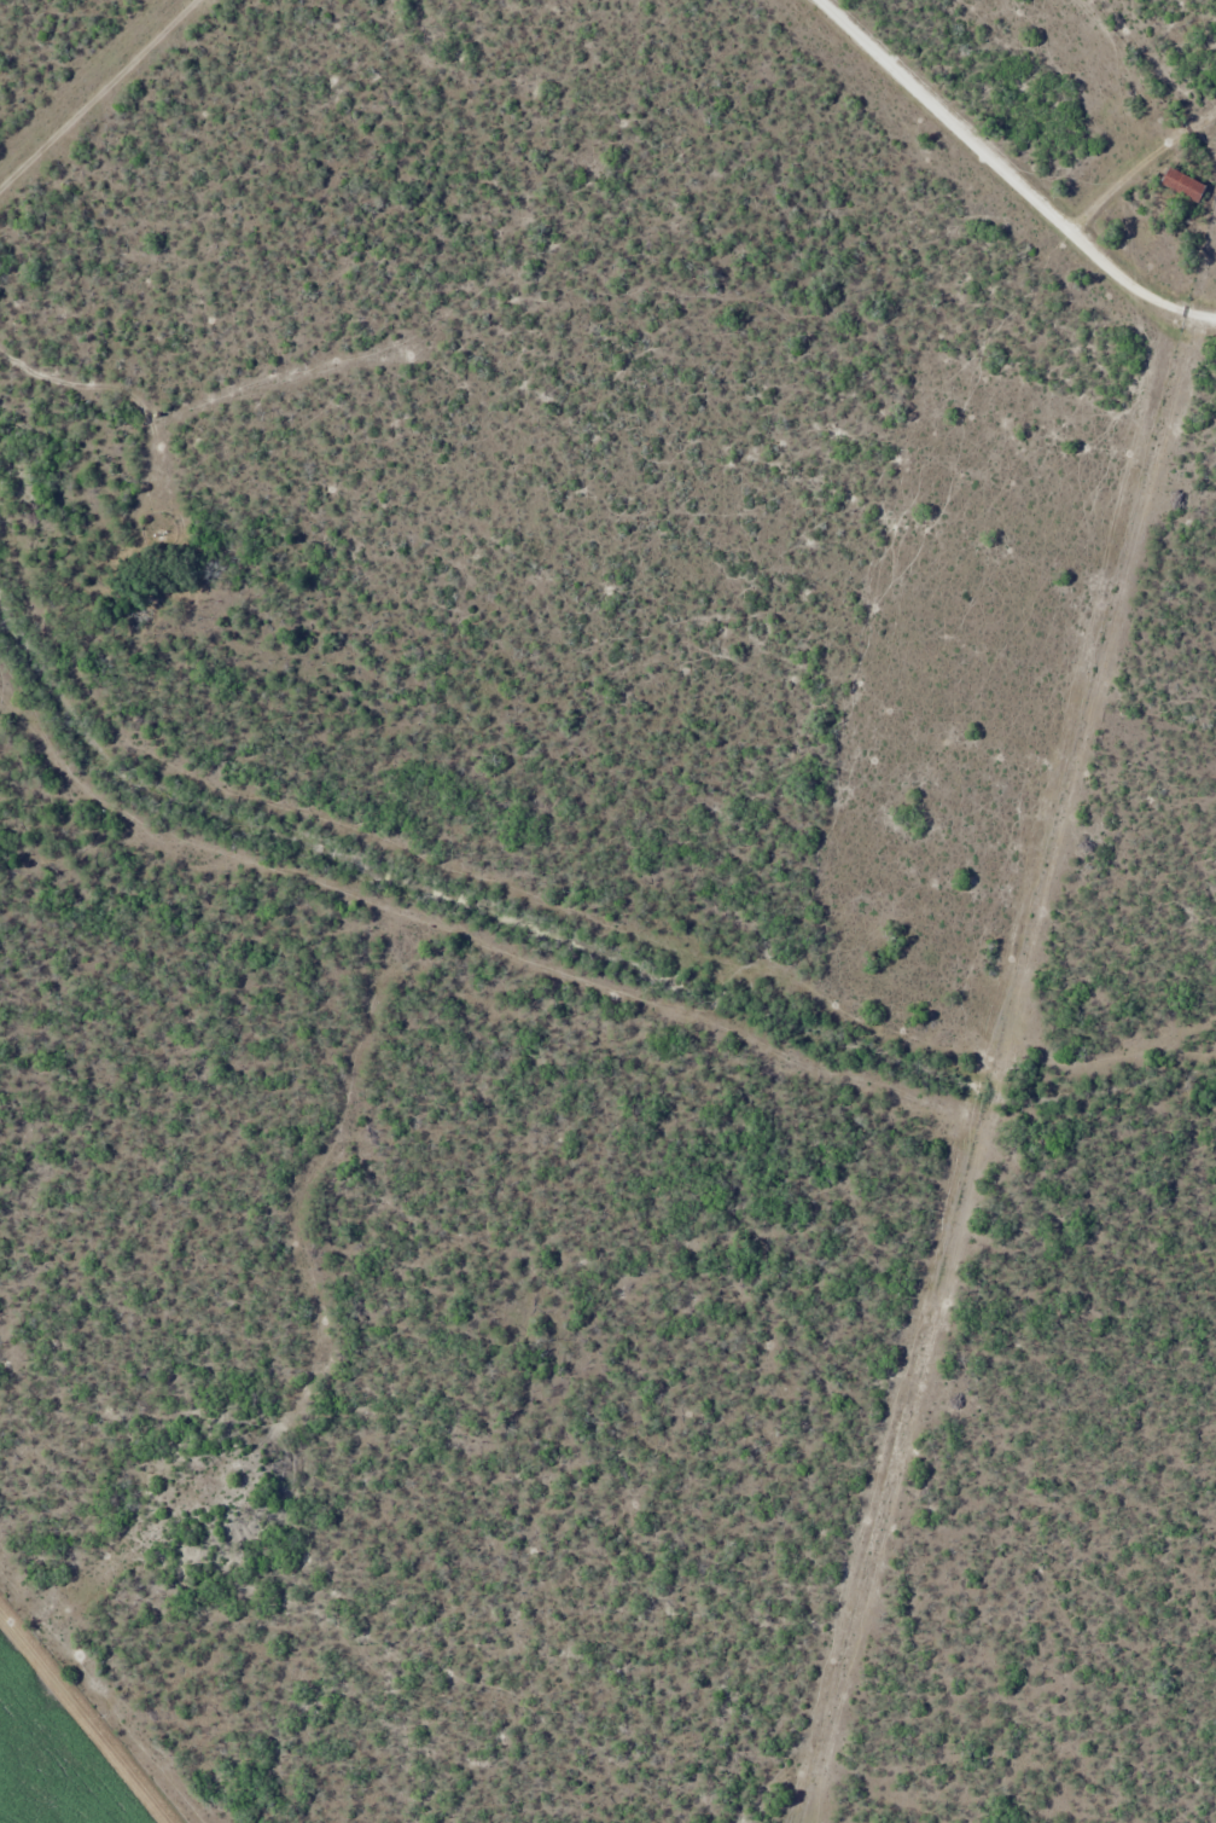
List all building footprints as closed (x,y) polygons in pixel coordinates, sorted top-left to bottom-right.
[(1200,203),(1208,188),(1172,169),(1164,184),(1200,203)]
